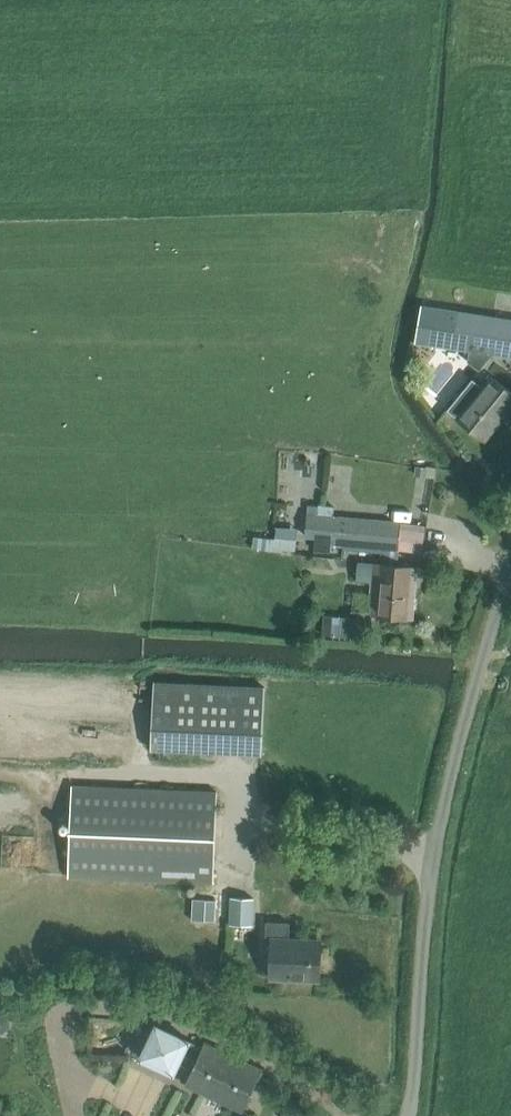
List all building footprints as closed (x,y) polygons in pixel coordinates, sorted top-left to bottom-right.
[(420,307),(413,346),(510,361),(510,321),(420,307)] [(447,410),(456,417),(456,416),(485,440),(510,408),(510,392),(490,375),(480,386),(472,379),(447,410)] [(415,468),(414,477),(425,479),(426,469),(415,468)] [(308,515),(306,537),(316,538),(315,551),(330,552),(331,544),(343,545),(381,548),(399,549),(399,548),(402,522),(333,517),(334,507),(309,505),(308,515)] [(254,536),(252,548),(270,549),(271,538),(254,536)] [(271,538),(270,549),(295,552),(296,540),(275,538),(271,538)] [(417,567),(372,563),(369,592),(373,593),(371,615),(408,618),(410,583),(415,583),(417,567)] [(333,616),(332,637),(358,639),(365,639),(366,619),(359,618),(333,616)] [(154,682),(151,749),(262,754),(265,687),(154,682)] [(72,786),(70,827),(68,877),(213,883),(216,792),(72,786)] [(230,924),(252,925),(253,898),(231,898),(230,924)] [(271,941),(270,977),(319,979),(321,941),(289,940),(290,923),(266,922),(265,941),(271,941)] [(139,1058),(173,1075),(190,1042),(156,1025),(139,1058)] [(181,1081),(239,1108),(257,1069),(199,1042),(181,1081)]
